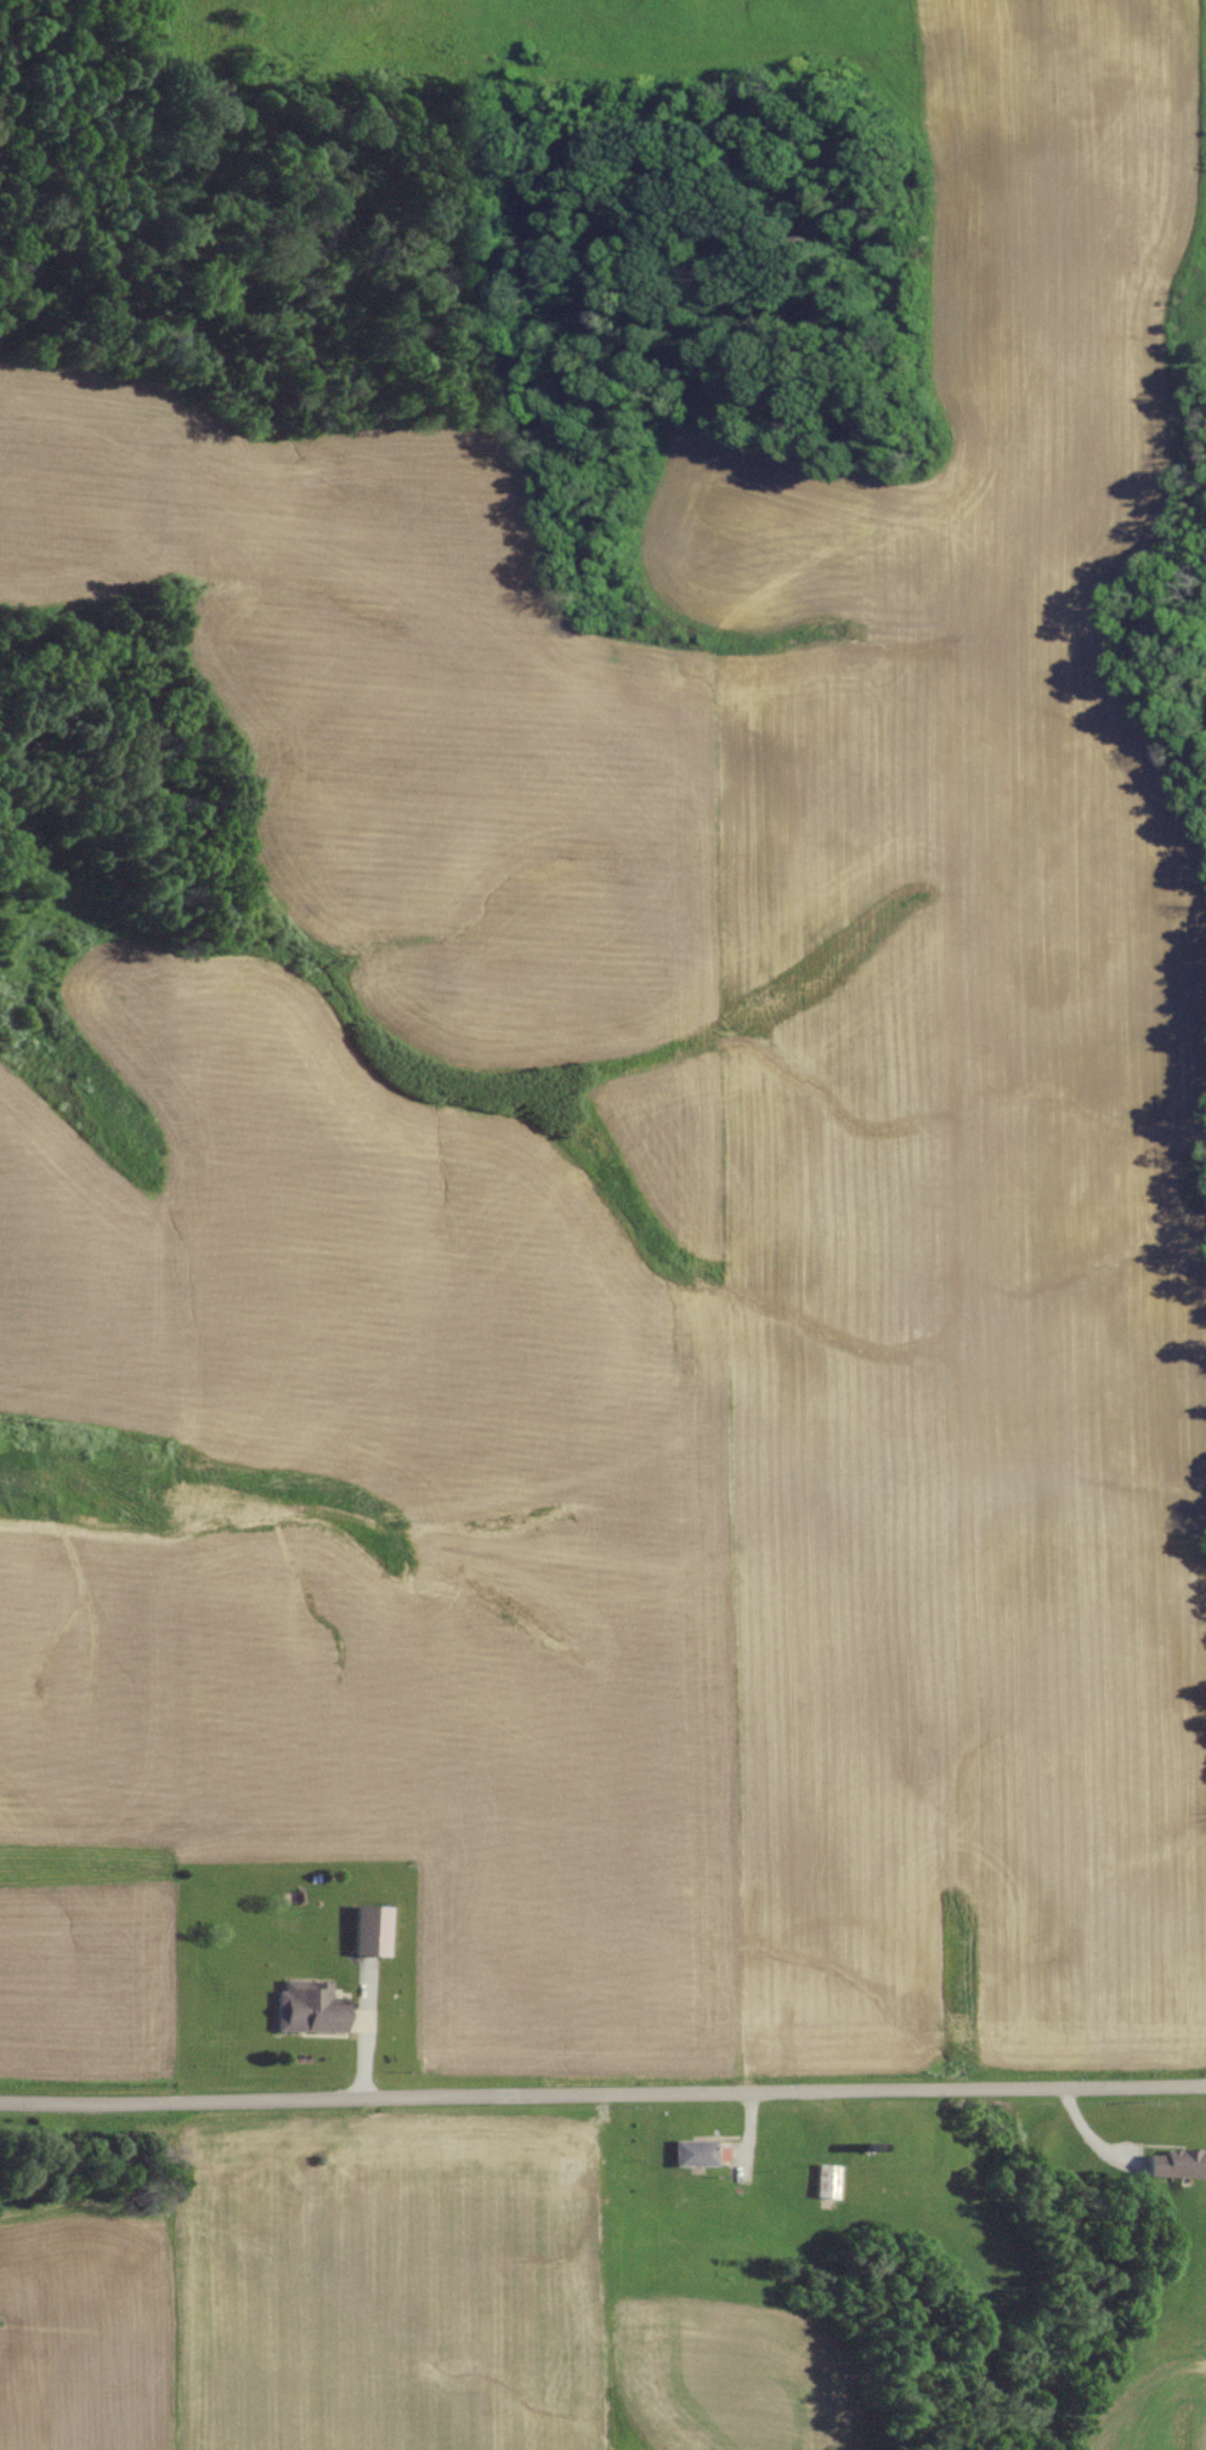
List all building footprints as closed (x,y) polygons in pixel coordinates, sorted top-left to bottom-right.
[(389,1908),(355,1907),(354,1957),(388,1957),(389,1908)] [(331,1983),(284,1982),(284,1992),(277,1992),(276,2032),(346,2035),(347,2000),(331,2000),(331,1983)] [(716,2168),(715,2141),(674,2142),(674,2168),(716,2168)] [(1205,2179),(1205,2152),(1165,2152),(1165,2157),(1149,2157),(1149,2178),(1205,2179)] [(838,2201),(841,2168),(819,2166),(816,2199),(838,2201)]
